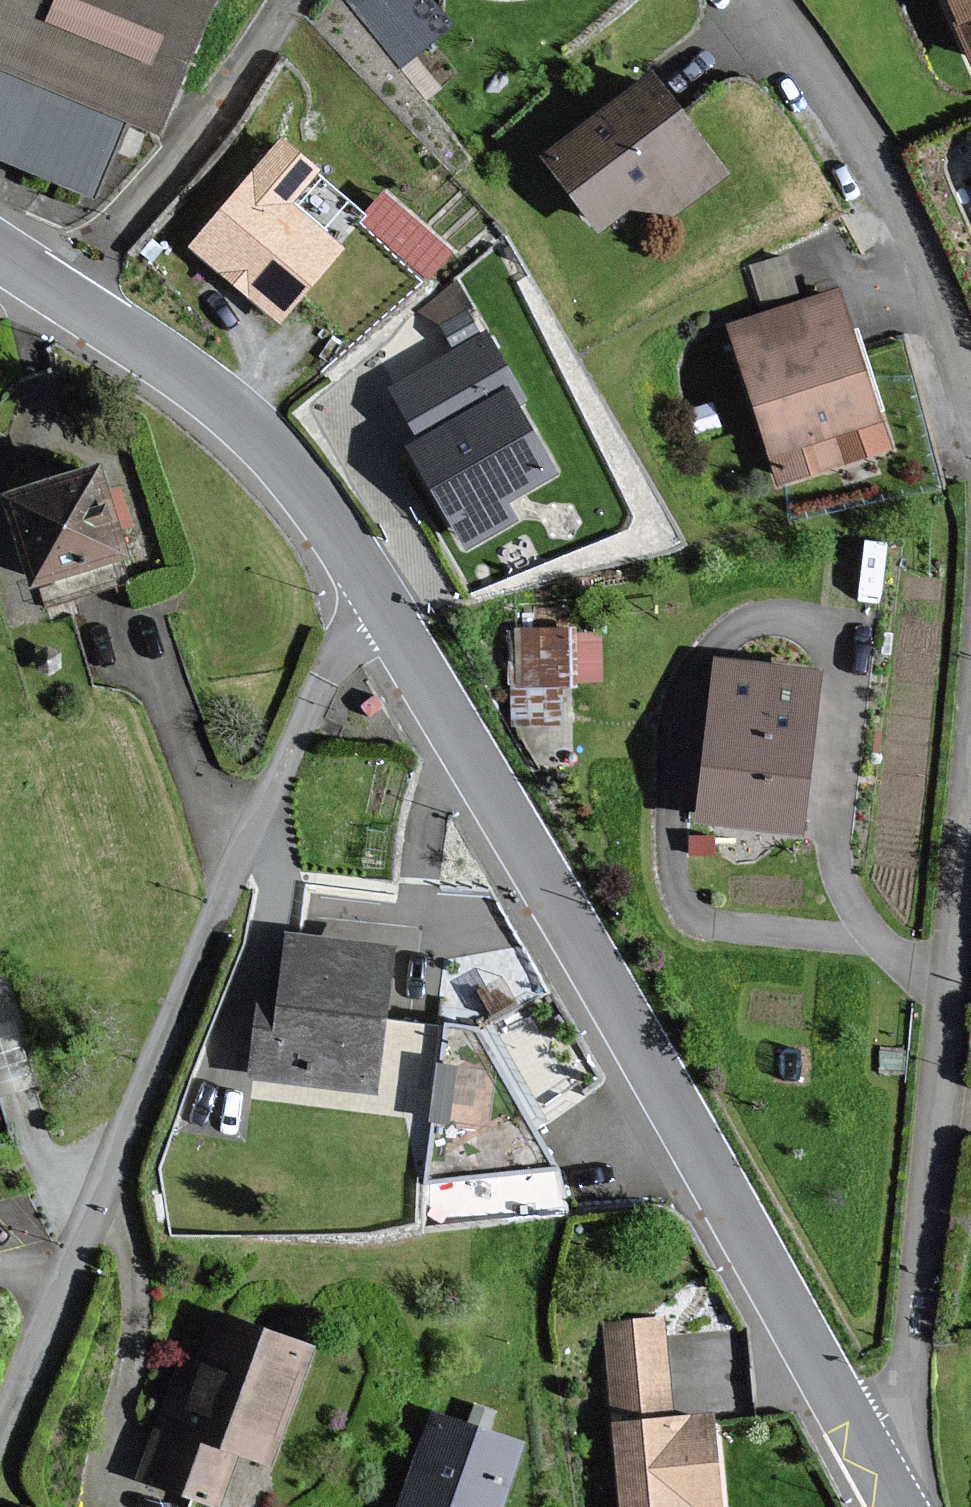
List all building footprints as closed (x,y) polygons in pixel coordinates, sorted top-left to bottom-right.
[(98,189),(125,116),(158,128),(217,0),(0,0),(0,148),(98,189)] [(432,0),(362,0),(358,8),(402,62),(453,22),(432,0)] [(970,47),(970,0),(951,0),(970,47)] [(725,165),(654,76),(556,154),(606,217),(652,180),(673,206),(725,165)] [(320,167),(286,138),(198,243),(282,314),(339,246),(289,203),(320,167)] [(842,289),(733,324),(785,483),(848,463),(894,448),(884,418),(842,289)] [(468,315),(444,329),(457,350),(392,389),(423,440),(408,448),(467,550),(518,521),(506,500),(556,472),(519,408),(530,401),(487,332),(480,337),(468,315)] [(100,466),(8,494),(35,584),(127,557),(100,466)] [(511,675),(605,678),(607,619),(513,616),(511,675)] [(823,669),(721,660),(706,816),(808,825),(823,669)] [(566,682),(514,678),(513,703),(564,706),(566,682)] [(394,946),(294,935),(288,985),(267,982),(256,1075),(377,1089),(394,946)] [(564,1164),(477,1027),(449,1024),(432,1181),(564,1164)] [(311,1342),(219,1310),(199,1369),(179,1362),(142,1473),(229,1502),(245,1454),(270,1463),(311,1342)] [(615,1422),(624,1506),(725,1506),(715,1411),(675,1415),(665,1316),(605,1323),(615,1422)] [(437,1413),(404,1506),(503,1506),(525,1443),(437,1413)]
